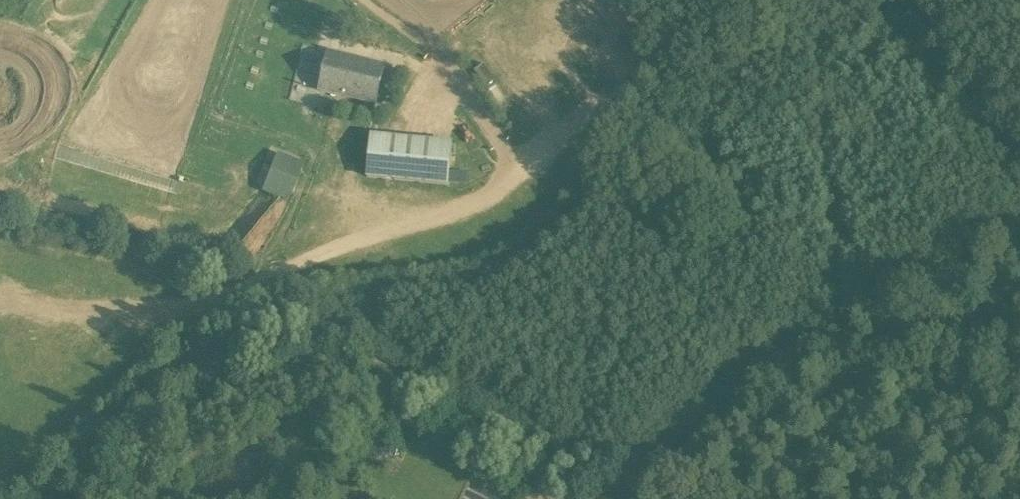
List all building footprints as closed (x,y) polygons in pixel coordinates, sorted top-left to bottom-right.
[(375,104),(385,66),(329,52),(319,90),(375,104)] [(448,184),(452,144),(372,136),(368,176),(448,184)] [(287,202),(303,163),(276,152),(261,191),(287,202)] [(502,490),(470,478),(462,498),(498,498),(502,490)]
